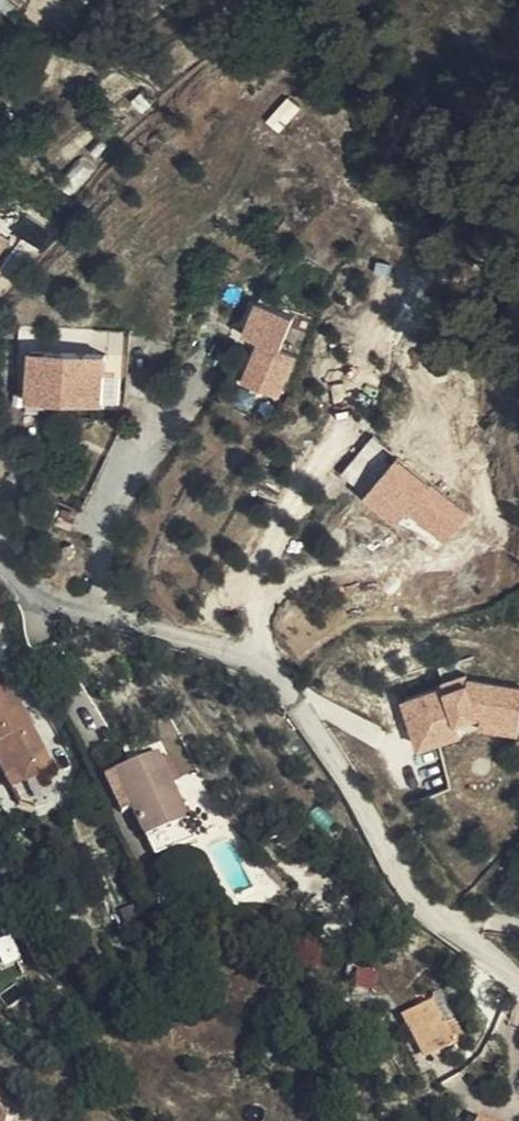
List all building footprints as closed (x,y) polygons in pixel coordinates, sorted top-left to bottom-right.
[(268,349),(236,336),(222,371),(255,383),(268,349)] [(111,349),(111,372),(127,371),(127,349),(111,349)] [(0,425),(41,428),(79,429),(83,384),(7,375),(0,425)] [(394,456),(373,439),(346,472),(367,489),(394,456)] [(366,493),(400,520),(409,509),(448,541),(474,509),(402,450),(366,493)] [(474,670),(404,691),(421,745),(464,732),(460,718),(486,711),(483,724),(518,732),(518,679),(474,670)] [(0,734),(0,804),(27,788),(0,734)] [(136,785),(83,808),(102,847),(110,842),(123,872),(167,853),(136,785)]
